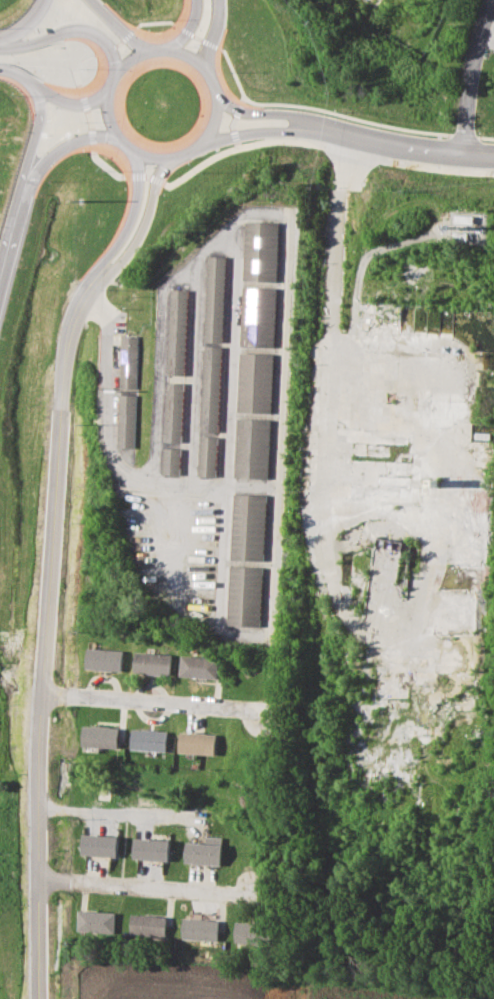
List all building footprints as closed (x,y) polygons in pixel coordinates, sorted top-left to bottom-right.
[(243,221),(241,279),(274,281),(276,223),(243,221)] [(207,256),(203,341),(220,342),(224,257),(207,256)] [(241,286),(238,346),(272,347),(274,287),(241,286)] [(170,289),(167,374),(183,375),(187,290),(170,289)] [(121,335),(119,387),(135,387),(137,336),(121,335)] [(204,345),(200,431),(216,431),(220,346),(204,345)] [(238,352),(235,412),(269,413),(271,353),(238,352)] [(166,382),(164,441),(180,442),(183,383),(166,382)] [(119,394),(117,447),(133,448),(135,395),(119,394)] [(235,418),(233,478),(266,479),(269,419),(235,418)] [(198,477),(200,436),(216,437),(214,477),(198,477)] [(164,448),(162,475),(179,475),(180,448),(164,448)] [(232,493),(230,558),(262,560),(264,494),(232,493)] [(229,565),(227,625),(259,626),(261,566),(229,565)] [(87,648),(86,669),(121,671),(123,650),(87,648)] [(135,652),(134,673),(169,675),(170,654),(135,652)] [(181,656),(179,676),(216,678),(217,658),(181,656)] [(84,726),(82,746),(118,749),(119,728),(84,726)] [(132,729),(130,749),(166,751),(167,731),(132,729)] [(180,732),(179,753),(214,755),(215,735),(180,732)] [(81,835),(80,855),(115,858),(117,838),(81,835)] [(133,839),(132,859),(168,861),(169,841),(133,839)] [(186,842),(184,862),(219,865),(220,845),(186,842)] [(114,912),(78,911),(77,931),(114,932),(114,912)] [(166,916),(130,914),(130,935),(165,936),(166,916)] [(181,939),(217,940),(218,919),(182,918),(181,939)] [(234,942),(258,943),(259,923),(235,922),(234,942)]
